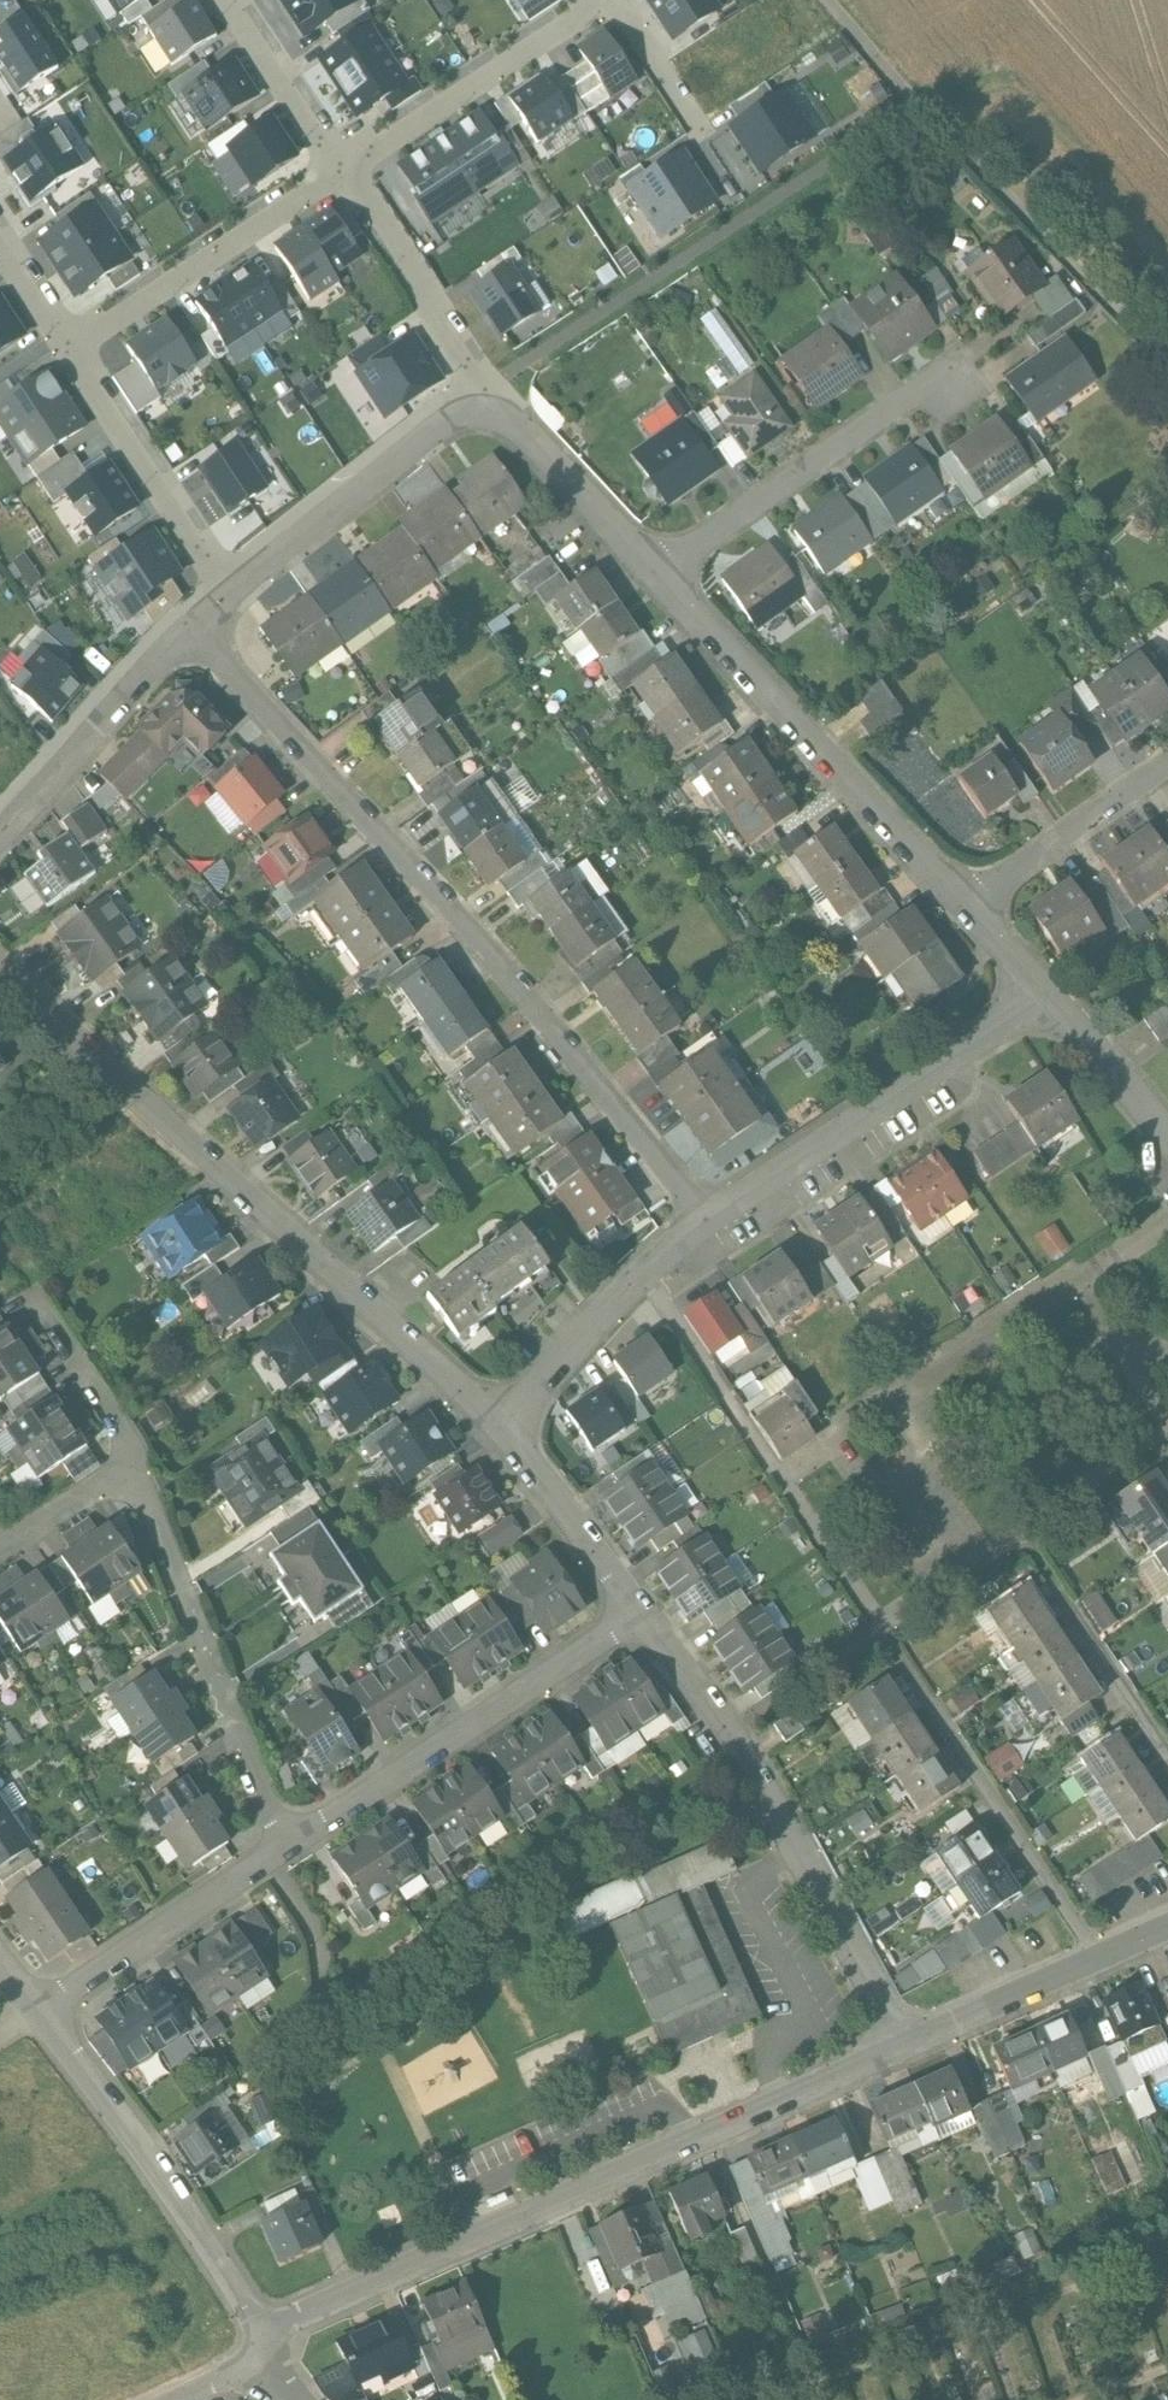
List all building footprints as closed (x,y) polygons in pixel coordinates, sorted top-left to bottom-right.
[(2,29),(23,16),(13,0),(0,0),(0,28),(2,29)] [(121,13),(140,0),(112,0),(121,13)] [(182,0),(165,0),(140,16),(148,29),(185,5),(182,0)] [(287,7),(305,35),(360,0),(297,0),(287,7)] [(362,0),(360,0),(326,22),(334,34),(338,32),(366,14),(370,11),(362,0)] [(533,1),(521,9),(529,21),(562,0),(535,0),(533,1)] [(712,0),(655,0),(650,3),(674,39),(719,10),(712,0)] [(193,1),(185,5),(148,29),(172,65),(216,37),(193,1)] [(366,14),(338,32),(347,45),(370,30),(374,27),(366,14)] [(14,97),(58,69),(23,16),(2,29),(0,31),(0,42),(3,46),(0,48),(0,59),(7,69),(0,73),(0,75),(14,97)] [(340,88),(388,57),(370,30),(347,45),(322,60),(340,88)] [(603,33),(579,49),(587,61),(611,97),(635,82),(603,33)] [(405,84),(388,57),(340,88),(358,115),(385,98),(405,84)] [(587,61),(563,77),(586,112),(586,113),(611,97),(587,61)] [(204,62),(169,85),(178,98),(184,94),(213,76),(204,62)] [(213,76),(184,94),(207,129),(257,97),(234,62),(213,76)] [(511,129),(523,122),(508,99),(540,78),(539,76),(495,105),(508,125),(511,129)] [(540,78),(508,99),(523,122),(537,143),(573,120),(550,85),(545,76),(540,78)] [(563,77),(550,85),(573,120),(586,112),(563,77)] [(385,98),(393,110),(421,92),(413,79),(405,84),(385,98)] [(729,107),(740,123),(776,100),(765,83),(729,107)] [(813,138),(784,94),(776,100),(740,123),(731,128),(760,172),(813,138)] [(479,114),(399,167),(418,197),(415,199),(430,223),(517,166),(502,143),(499,145),(493,135),(479,114)] [(16,187),(20,185),(3,160),(39,136),(28,119),(0,138),(0,163),(16,187)] [(252,134),(229,149),(232,153),(253,185),(296,157),(272,121),(252,134)] [(244,122),(208,146),(218,162),(232,153),(229,149),(252,134),(244,122)] [(54,187),(84,168),(56,125),(39,136),(3,160),(20,185),(16,187),(30,208),(56,190),(54,187)] [(502,143),(517,166),(519,169),(531,161),(511,129),(508,125),(493,135),(499,145),(502,143)] [(630,188),(631,190),(662,237),(714,203),(683,154),(648,177),(630,188)] [(648,177),(640,165),(617,180),(626,193),(631,190),(630,188),(648,177)] [(55,216),(63,228),(95,207),(96,209),(98,207),(90,194),(55,216)] [(60,272),(114,236),(96,209),(95,207),(63,228),(41,243),(60,272)] [(363,233),(347,210),(335,217),(351,241),(363,233)] [(332,212),(304,231),(333,275),(361,257),(351,241),(335,217),(332,212)] [(275,249),(309,301),(338,282),(333,275),(304,231),(275,249)] [(114,236),(60,272),(76,295),(130,260),(114,236)] [(979,250),(962,262),(976,284),(974,285),(976,287),(978,286),(1000,317),(998,319),(998,320),(1017,307),(1016,306),(1028,297),(1029,298),(1045,288),(1044,287),(1042,288),(1013,247),(1015,246),(1014,243),(987,262),(979,250)] [(477,271),(485,284),(509,268),(521,260),(514,248),(477,271)] [(132,264),(108,280),(116,292),(140,276),(132,264)] [(237,273),(223,283),(253,330),(282,311),(267,289),(252,266),(238,275),(237,273)] [(918,279),(934,302),(953,288),(937,266),(918,279)] [(485,284),(473,292),(502,336),(538,312),(509,268),(485,284)] [(897,275),(864,298),(868,305),(854,315),(865,331),(885,360),(913,340),(916,344),(935,330),(922,311),(897,275)] [(1045,288),(1029,298),(1045,322),(1071,304),(1055,279),(1044,287),(1045,288)] [(279,281),(267,289),(282,311),(288,321),(300,313),(279,281)] [(209,294),(196,303),(213,329),(225,348),(253,330),(223,283),(207,292),(209,294)] [(947,322),(963,311),(950,291),(934,302),(947,322)] [(23,335),(0,300),(0,350),(23,335)] [(832,309),(853,339),(865,331),(854,315),(843,301),(832,309)] [(1071,304),(1045,322),(1026,336),(1036,351),(1086,316),(1075,301),(1071,304)] [(922,311),(935,330),(947,322),(934,302),(922,311)] [(740,371),(756,360),(717,306),(701,318),(740,371)] [(829,330),(841,347),(853,339),(832,309),(818,319),(827,331),(829,330)] [(182,374),(196,365),(167,321),(154,330),(152,328),(140,337),(141,338),(127,348),(137,363),(156,392),(169,383),(171,385),(184,376),(182,374)] [(225,348),(213,329),(201,337),(216,361),(229,353),(225,348)] [(827,331),(785,361),(806,392),(808,391),(820,407),(862,377),(841,347),(829,330),(827,331)] [(357,374),(393,350),(382,334),(346,357),(357,374)] [(393,350),(357,374),(385,417),(442,381),(413,337),(393,350)] [(1066,338),(1006,380),(1030,414),(1037,424),(1039,426),(1041,425),(1036,418),(1091,380),(1095,386),(1098,384),(1066,338)] [(725,356),(706,369),(718,386),(737,372),(725,356)] [(136,415),(160,399),(156,392),(137,363),(112,379),(136,415)] [(0,404),(0,421),(10,437),(66,400),(47,372),(16,393),(0,404)] [(789,429),(754,378),(724,400),(745,429),(735,436),(735,438),(749,457),(789,429)] [(16,393),(8,381),(0,386),(0,404),(16,393)] [(694,414),(674,384),(661,393),(680,423),(694,414)] [(84,428),(66,400),(10,437),(29,465),(52,449),(84,428)] [(680,423),(690,437),(691,436),(706,457),(719,448),(694,414),(680,423)] [(1037,424),(1030,414),(1018,423),(1025,433),(1037,424)] [(999,420),(940,462),(940,463),(972,509),(1032,468),(1019,449),(999,420)] [(690,437),(665,455),(655,441),(634,456),(652,481),(646,486),(645,491),(650,498),(654,499),(661,494),(668,504),(715,471),(706,457),(691,436),(690,437)] [(733,468),(749,457),(735,438),(719,449),(733,468)] [(940,463),(940,462),(924,439),(912,447),(928,471),(940,463)] [(1031,441),(1019,449),(1032,468),(1044,459),(1031,441)] [(265,491),(235,447),(201,470),(230,514),(265,491)] [(928,471),(912,447),(864,480),(867,484),(895,524),(897,523),(891,515),(894,513),(900,522),(920,507),(917,503),(937,488),(941,493),(943,492),(928,471)] [(60,461),(52,449),(29,465),(36,477),(60,461)] [(60,461),(36,477),(54,503),(68,493),(89,478),(73,453),(60,461)] [(525,504),(493,458),(459,482),(464,489),(452,497),(478,535),(479,536),(525,504)] [(89,478),(68,493),(95,536),(137,508),(109,466),(89,478)] [(883,533),(895,524),(867,484),(855,493),(883,533)] [(452,497),(447,491),(410,517),(416,526),(406,533),(433,571),(445,562),(443,559),(478,535),(452,497)] [(872,540),(883,533),(855,493),(844,500),(871,539),(872,540)] [(844,500),(841,496),(794,529),(825,574),(827,572),(827,571),(847,557),(842,550),(865,534),(869,540),(871,539),(844,500)] [(404,530),(356,564),(388,608),(419,586),(420,588),(437,577),(433,571),(406,533),(404,530)] [(124,552),(96,569),(129,619),(144,610),(148,607),(143,598),(171,580),(180,574),(162,546),(157,549),(148,535),(124,552)] [(96,569),(124,552),(116,539),(88,557),(96,569)] [(769,546),(722,579),(756,627),(802,594),(803,594),(786,570),(769,546)] [(535,590),(559,573),(549,558),(512,584),(523,599),(535,590)] [(786,570),(803,594),(802,594),(815,613),(827,604),(798,561),(786,570)] [(356,564),(311,595),(309,597),(340,641),(343,644),(367,627),(363,621),(384,606),(388,612),(389,610),(388,608),(356,564)] [(555,598),(557,600),(571,590),(559,573),(535,590),(546,605),(555,598)] [(571,590),(557,600),(578,631),(582,628),(615,605),(594,575),(571,590)] [(183,598),(171,580),(143,598),(148,607),(144,610),(154,625),(183,598)] [(340,641),(309,597),(274,621),(280,630),(268,638),(295,677),(317,661),(315,658),(340,641)] [(615,605),(582,628),(603,659),(618,649),(637,636),(636,635),(615,605)] [(40,647),(62,667),(72,655),(44,630),(20,657),(26,663),(40,647)] [(618,649),(630,665),(655,648),(642,630),(636,635),(637,636),(618,649)] [(26,663),(9,683),(53,721),(84,686),(62,667),(40,647),(26,663)] [(634,684),(665,662),(655,648),(630,665),(612,678),(622,693),(634,684)] [(665,662),(634,684),(657,717),(696,689),(673,657),(665,662)] [(1115,678),(1148,726),(1167,712),(1167,704),(1146,673),(1138,662),(1115,678)] [(1167,704),(1167,679),(1158,665),(1146,673),(1167,704)] [(1148,726),(1115,678),(1091,694),(1099,707),(1124,742),(1148,726)] [(861,699),(873,716),(894,701),(882,684),(861,699)] [(657,717),(653,720),(655,722),(659,719),(681,749),(676,753),(678,755),(703,738),(721,725),(720,724),(696,689),(657,717)] [(1062,726),(1074,742),(1076,740),(1096,727),(1087,715),(1071,691),(1048,707),(1061,726),(1062,726)] [(375,723),(399,706),(390,692),(362,712),(372,727),(376,724),(375,723)] [(399,706),(375,723),(376,724),(399,756),(432,733),(441,727),(417,693),(399,706)] [(190,696),(176,696),(173,699),(172,697),(141,728),(144,731),(168,755),(183,740),(200,757),(227,730),(195,697),(193,699),(190,696)] [(894,701),(873,716),(861,724),(871,739),(904,715),(894,701)] [(1099,707),(1087,715),(1096,727),(1112,750),(1124,742),(1099,707)] [(703,738),(711,750),(720,744),(734,733),(725,720),(720,724),(721,725),(703,738)] [(468,754),(448,724),(441,727),(432,733),(453,764),(468,754)] [(1061,726),(1045,737),(1041,731),(1022,744),(1054,791),(1093,764),(1076,740),(1074,742),(1062,726),(1061,726)] [(124,799),(168,755),(144,731),(100,775),(124,799)] [(432,733),(399,756),(420,787),(453,764),(432,733)] [(728,756),(701,775),(725,810),(773,776),(748,742),(728,756)] [(693,762),(701,775),(728,756),(720,744),(711,750),(693,762)] [(1002,770),(993,758),(961,779),(987,817),(1019,795),(1002,770)] [(253,759),(218,788),(247,823),(276,799),(282,794),(253,759)] [(1002,770),(1019,795),(1026,805),(1039,796),(1014,761),(1002,770)] [(447,776),(421,794),(429,806),(456,787),(447,776)] [(773,776),(725,810),(751,847),(774,830),(799,813),(773,776)] [(476,793),(442,817),(466,851),(500,827),(476,793)] [(276,799),(247,823),(256,834),(286,812),(276,799)] [(60,823),(67,833),(79,850),(107,831),(106,830),(88,804),(89,804),(88,803),(60,823)] [(333,852),(308,817),(290,829),(284,827),(277,832),(277,838),(267,846),(291,880),(291,881),(328,856),(333,852)] [(524,861),(539,851),(516,819),(501,829),(524,861)] [(1167,855),(1167,830),(1164,825),(1153,833),(1167,855)] [(501,829),(500,827),(466,851),(491,887),(499,881),(525,863),(524,861),(501,829)] [(797,855),(796,853),(811,843),(801,828),(782,841),(779,843),(790,859),(797,855)] [(854,861),(832,828),(811,843),(796,853),(797,855),(819,886),(854,861)] [(1150,829),(1126,845),(1158,892),(1167,885),(1167,855),(1153,833),(1150,829)] [(779,843),(782,841),(774,830),(751,847),(758,857),(779,843)] [(79,850),(67,833),(38,854),(42,861),(24,873),(25,875),(25,874),(47,905),(47,906),(95,873),(79,850)] [(1158,892),(1126,845),(1102,862),(1107,870),(1134,909),(1158,892)] [(507,893),(541,868),(548,864),(539,851),(524,861),(525,863),(499,881),(507,893)] [(294,898),(325,876),(336,867),(328,856),(291,881),(291,880),(284,885),(294,898)] [(553,885),(531,900),(552,931),(590,905),(610,891),(588,860),(553,885)] [(854,861),(819,886),(842,919),(862,905),(878,894),(854,861)] [(389,904),(362,866),(332,887),(315,899),(317,901),(342,937),(389,904)] [(531,900),(553,885),(541,868),(507,893),(518,909),(531,900)] [(1096,878),(1097,880),(1122,917),(1134,909),(1107,870),(1096,878)] [(317,901),(315,899),(332,887),(325,876),(294,898),(286,903),(295,916),(317,901)] [(1077,894),(1104,933),(1124,919),(1122,917),(1097,880),(1077,894)] [(1077,894),(1072,886),(1033,914),(1065,960),(1104,933),(1077,894)] [(872,919),(893,904),(883,890),(878,894),(862,905),(872,919)] [(83,916),(59,933),(76,957),(123,923),(107,900),(83,916)] [(59,933),(83,916),(75,904),(51,922),(59,933)] [(389,904),(342,937),(364,968),(365,970),(392,951),(413,936),(389,904)] [(853,932),(861,944),(902,916),(893,904),(872,919),(853,932)] [(590,905),(552,931),(577,966),(615,940),(590,905)] [(902,916),(861,944),(869,955),(875,952),(891,974),(886,978),(887,979),(894,974),(935,945),(910,910),(902,916)] [(123,923),(76,957),(92,980),(117,963),(140,947),(123,923)] [(582,981),(606,965),(623,952),(615,940),(577,966),(573,969),(582,981)] [(935,945),(894,974),(919,1010),(936,998),(960,981),(935,945)] [(365,994),(403,967),(392,951),(365,970),(364,968),(353,977),(365,994)] [(149,977),(126,994),(142,1016),(189,983),(172,960),(149,977)] [(393,992),(400,986),(401,987),(422,973),(413,961),(385,981),(393,992)] [(422,973),(401,987),(425,1022),(462,997),(438,962),(422,973)] [(117,963),(92,980),(101,992),(117,981),(125,975),(117,963)] [(614,977),(595,990),(619,1025),(659,998),(634,963),(614,977)] [(140,965),(125,975),(117,981),(126,994),(149,977),(140,965)] [(595,990),(614,977),(606,965),(582,981),(591,993),(595,990)] [(189,983),(142,1016),(158,1040),(194,1015),(205,1007),(189,983)] [(462,997),(425,1022),(450,1057),(465,1046),(486,1031),(462,997)] [(659,998),(619,1025),(640,1055),(667,1036),(679,1027),(659,998)] [(936,998),(919,1010),(899,1024),(907,1036),(945,1010),(936,998)] [(1143,1018),(1162,1045),(1167,1040),(1167,1003),(1167,1001),(1143,1018)] [(194,1015),(158,1040),(166,1052),(202,1027),(194,1015)] [(475,1059),(490,1049),(498,1043),(489,1031),(487,1032),(486,1031),(465,1046),(475,1059)] [(237,1067),(214,1036),(195,1049),(175,1064),(176,1064),(197,1095),(201,1092),(237,1067)] [(640,1055),(644,1061),(671,1042),(667,1036),(640,1055)] [(187,1038),(163,1054),(172,1067),(176,1064),(175,1064),(195,1049),(187,1038)] [(649,1075),(674,1058),(679,1054),(671,1042),(644,1061),(640,1063),(649,1075)] [(467,1082),(498,1060),(490,1049),(475,1059),(458,1070),(467,1082)] [(467,1082),(465,1084),(477,1100),(483,1096),(496,1114),(537,1086),(512,1050),(498,1060),(467,1082)] [(683,1070),(662,1085),(686,1120),(733,1087),(708,1053),(683,1070)] [(662,1085),(683,1070),(674,1058),(649,1075),(658,1088),(662,1085)] [(269,1062),(245,1079),(233,1088),(243,1101),(270,1082),(271,1083),(279,1077),(269,1062)] [(245,1079),(237,1067),(201,1092),(210,1104),(233,1088),(245,1079)] [(1048,1075),(1007,1102),(1020,1122),(1038,1148),(1078,1122),(1048,1075)] [(733,1087),(686,1120),(711,1155),(735,1139),(753,1126),(752,1125),(766,1115),(742,1081),(733,1087)] [(243,1101),(231,1110),(257,1147),(296,1119),(271,1083),(270,1082),(243,1101)] [(496,1114),(490,1119),(515,1154),(547,1132),(562,1121),(561,1120),(537,1086),(496,1114)] [(547,1132),(555,1144),(556,1143),(580,1126),(571,1113),(561,1120),(562,1121),(547,1132)] [(752,1125),(753,1126),(735,1139),(743,1151),(775,1128),(766,1115),(752,1125)] [(993,1178),(1038,1148),(1020,1122),(975,1151),(993,1178)] [(565,1155),(588,1138),(580,1126),(556,1143),(565,1155)] [(282,1147),(290,1158),(314,1141),(306,1130),(282,1147)] [(290,1158),(289,1160),(316,1199),(356,1172),(328,1132),(314,1141),(290,1158)] [(602,1157),(589,1138),(588,1138),(565,1155),(542,1171),(586,1234),(614,1214),(634,1201),(633,1200),(610,1168),(611,1167),(603,1156),(602,1157)] [(936,1153),(938,1152),(950,1170),(961,1163),(946,1140),(933,1149),(936,1153)] [(936,1153),(913,1169),(943,1215),(968,1198),(950,1170),(938,1152),(936,1153)] [(376,1194),(390,1184),(402,1176),(393,1163),(367,1182),(376,1194)] [(943,1215),(913,1169),(889,1184),(888,1185),(901,1203),(919,1230),(943,1215)] [(875,1190),(889,1211),(901,1203),(888,1185),(889,1184),(886,1180),(873,1188),(875,1190)] [(376,1194),(348,1213),(375,1251),(396,1237),(417,1222),(390,1184),(376,1194)] [(859,1201),(888,1243),(903,1233),(889,1211),(875,1190),(859,1201)] [(633,1200),(634,1201),(614,1214),(622,1226),(646,1210),(637,1197),(633,1200)] [(859,1201),(816,1230),(833,1256),(848,1278),(848,1277),(868,1264),(865,1259),(885,1245),(889,1250),(891,1248),(888,1243),(859,1201)] [(194,1203),(144,1236),(170,1276),(204,1254),(224,1241),(223,1239),(216,1229),(208,1228),(203,1221),(204,1217),(194,1203)] [(417,1222),(396,1237),(405,1249),(430,1231),(422,1219),(417,1222)] [(1038,1233),(1052,1258),(1071,1248),(1057,1223),(1038,1233)] [(521,1228),(427,1296),(458,1339),(496,1312),(493,1308),(549,1267),(521,1228)] [(212,1266),(214,1265),(240,1248),(230,1234),(223,1239),(224,1241),(204,1254),(212,1266)] [(780,1253),(742,1278),(761,1306),(775,1327),(812,1302),(796,1277),(780,1253)] [(820,1265),(835,1287),(848,1278),(848,1277),(848,1278),(833,1256),(820,1265)] [(225,1281),(205,1294),(228,1329),(280,1295),(257,1260),(225,1281)] [(796,1277),(812,1302),(835,1287),(820,1265),(819,1262),(796,1277)] [(193,1302),(205,1294),(225,1281),(214,1265),(212,1266),(182,1286),(193,1302)] [(742,1278),(730,1286),(749,1314),(761,1306),(742,1278)] [(848,1278),(835,1287),(847,1304),(860,1295),(848,1278)] [(713,1297),(688,1314),(715,1354),(740,1337),(727,1318),(713,1297)] [(727,1318),(740,1337),(751,1354),(768,1343),(744,1307),(727,1318)] [(314,1312),(269,1341),(266,1348),(273,1359),(281,1358),(286,1366),(282,1373),(290,1385),(310,1372),(341,1352),(339,1350),(314,1312)] [(37,1341),(28,1328),(23,1332),(21,1339),(14,1337),(7,1327),(0,1331),(0,1366),(37,1341)] [(649,1339),(614,1363),(624,1379),(637,1398),(672,1374),(649,1339)] [(0,1366),(0,1401),(3,1399),(39,1375),(31,1364),(33,1357),(40,1358),(46,1355),(37,1341),(0,1366)] [(339,1350),(341,1352),(310,1372),(318,1384),(355,1360),(345,1346),(339,1350)] [(372,1366),(326,1396),(350,1433),(396,1402),(372,1366)] [(47,1387),(39,1375),(3,1399),(11,1411),(47,1387)] [(637,1398),(624,1379),(612,1387),(628,1411),(640,1403),(637,1398)] [(599,1392),(623,1429),(635,1421),(628,1411),(612,1387),(611,1384),(599,1392)] [(796,1384),(784,1392),(805,1424),(817,1416),(796,1384)] [(55,1399),(47,1387),(11,1411),(19,1423),(55,1399)] [(593,1454),(626,1432),(623,1429),(599,1392),(566,1413),(593,1454)] [(805,1424),(784,1392),(750,1414),(780,1460),(814,1438),(805,1424)] [(19,1423),(6,1431),(17,1447),(8,1453),(14,1461),(85,1414),(76,1401),(70,1404),(69,1411),(62,1410),(55,1399),(19,1423)] [(85,1414),(14,1461),(19,1469),(28,1463),(38,1479),(62,1463),(87,1447),(79,1436),(81,1429),(88,1431),(93,1427),(85,1414)] [(405,1431),(382,1446),(386,1450),(406,1481),(450,1452),(426,1416),(405,1431)] [(243,1451),(262,1438),(263,1440),(275,1432),(266,1418),(236,1439),(243,1451)] [(382,1446),(405,1431),(397,1419),(361,1443),(372,1460),(386,1450),(382,1446)] [(243,1451),(212,1471),(229,1498),(280,1465),(263,1440),(262,1438),(243,1451)] [(100,1467),(87,1447),(62,1463),(76,1483),(100,1467)] [(621,1487),(652,1466),(653,1466),(657,1463),(649,1451),(613,1475),(621,1487)] [(280,1465),(229,1498),(247,1525),(278,1504),(297,1492),(296,1490),(280,1465)] [(430,1483),(438,1495),(466,1477),(458,1465),(430,1483)] [(621,1487),(605,1498),(622,1523),(669,1491),(653,1466),(652,1466),(621,1487)] [(438,1495),(436,1497),(460,1533),(500,1506),(476,1470),(466,1477),(438,1495)] [(1154,1475),(1117,1500),(1130,1520),(1115,1530),(1127,1548),(1142,1538),(1154,1556),(1167,1547),(1167,1496),(1154,1475)] [(296,1490),(297,1492),(278,1504),(289,1521),(308,1509),(320,1500),(308,1482),(296,1490)] [(669,1491),(622,1523),(639,1548),(650,1540),(687,1517),(669,1491)] [(308,1509),(289,1521),(270,1534),(281,1549),(319,1525),(308,1509)] [(134,1545),(127,1521),(123,1515),(108,1525),(109,1527),(125,1551),(134,1545)] [(673,1543),(694,1528),(687,1517),(650,1540),(658,1553),(673,1543)] [(509,1518),(481,1536),(492,1553),(520,1535),(509,1518)] [(125,1551),(109,1527),(98,1534),(91,1533),(93,1526),(89,1520),(76,1529),(123,1600),(131,1594),(125,1586),(141,1575),(125,1551)] [(341,1558),(319,1525),(281,1549),(271,1556),(285,1578),(278,1583),(285,1594),(341,1558)] [(681,1555),(705,1539),(697,1527),(694,1528),(673,1543),(681,1555)] [(123,1600),(76,1529),(63,1538),(66,1543),(73,1545),(72,1551),(61,1559),(77,1583),(93,1607),(109,1596),(115,1605),(123,1600)] [(681,1555),(657,1571),(674,1596),(722,1564),(705,1539),(681,1555)] [(1154,1556),(1167,1577),(1167,1547),(1154,1556)] [(549,1558),(540,1557),(532,1562),(531,1569),(512,1582),(515,1586),(539,1622),(547,1634),(583,1610),(549,1558)] [(341,1558),(285,1594),(293,1605),(300,1601),(314,1623),(326,1616),(363,1591),(341,1558)] [(49,1567),(65,1591),(77,1583),(61,1559),(49,1567)] [(722,1564),(674,1596),(691,1621),(703,1613),(739,1589),(722,1564)] [(49,1567),(37,1575),(53,1599),(65,1591),(49,1567)] [(53,1599),(37,1575),(26,1582),(19,1580),(20,1574),(17,1568),(4,1577),(51,1648),(59,1642),(53,1634),(69,1623),(53,1599)] [(4,1577),(0,1579),(0,1592),(1,1592),(0,1598),(0,1623),(5,1631),(21,1655),(37,1644),(43,1653),(51,1648),(4,1577)] [(525,1631),(539,1622),(515,1586),(501,1595),(519,1622),(525,1631)] [(712,1625),(748,1601),(740,1589),(739,1589),(703,1613),(712,1625)] [(1028,1589),(977,1623),(985,1634),(997,1626),(1013,1649),(1051,1624),(1028,1589)] [(373,1607),(363,1591),(326,1616),(337,1631),(373,1607)] [(506,1630),(519,1622),(501,1595),(500,1593),(487,1601),(506,1630)] [(1102,1593),(1088,1600),(1104,1630),(1118,1623),(1102,1593)] [(487,1601),(459,1620),(492,1670),(520,1651),(506,1630),(487,1601)] [(720,1637),(756,1613),(748,1601),(712,1625),(720,1637)] [(720,1637),(712,1642),(729,1668),(777,1636),(760,1610),(756,1613),(720,1637)] [(492,1670),(459,1620),(431,1638),(446,1661),(464,1688),(492,1670)] [(1075,1660),(1051,1624),(1013,1649),(1000,1658),(1011,1674),(1015,1671),(1019,1676),(1027,1671),(1037,1685),(1075,1660)] [(422,1677),(434,1669),(418,1644),(410,1632),(398,1640),(407,1654),(422,1677)] [(446,1661),(431,1638),(430,1636),(418,1644),(434,1669),(446,1661)] [(777,1636),(729,1668),(746,1693),(753,1688),(790,1664),(794,1661),(777,1636)] [(422,1677),(407,1654),(379,1673),(412,1723),(440,1704),(422,1677)] [(1037,1685),(1012,1702),(1028,1726),(1033,1735),(1052,1722),(1050,1719),(1055,1716),(1060,1724),(1085,1707),(1100,1698),(1075,1660),(1037,1685)] [(648,1690),(630,1663),(602,1681),(635,1731),(663,1713),(648,1690)] [(797,1676),(790,1664),(753,1688),(761,1700),(797,1676)] [(125,1694),(149,1678),(141,1666),(117,1682),(125,1694)] [(412,1723),(379,1673),(351,1691),(366,1714),(384,1741),(412,1723)] [(167,1697),(152,1675),(149,1678),(125,1694),(119,1697),(127,1709),(120,1714),(133,1734),(179,1703),(173,1693),(167,1697)] [(366,1714),(351,1691),(341,1677),(329,1685),(330,1685),(352,1719),(354,1722),(366,1714)] [(635,1731),(602,1681),(574,1700),(593,1728),(607,1750),(635,1731)] [(887,1681),(849,1707),(872,1742),(911,1717),(887,1681)] [(648,1690),(663,1713),(673,1727),(685,1719),(660,1682),(648,1690)] [(352,1719),(330,1685),(317,1693),(340,1727),(352,1719)] [(340,1727),(317,1693),(302,1703),(303,1705),(289,1715),(314,1754),(328,1774),(334,1770),(337,1773),(353,1762),(351,1759),(358,1754),(340,1727)] [(1028,1726),(1012,1702),(999,1710),(1016,1734),(1028,1726)] [(179,1703),(133,1734),(147,1754),(153,1749),(161,1762),(166,1759),(190,1743),(195,1740),(180,1718),(186,1714),(179,1703)] [(1085,1707),(1060,1724),(1071,1740),(1096,1724),(1085,1707)] [(791,1715),(774,1726),(786,1745),(804,1733),(791,1715)] [(568,1744),(550,1716),(522,1734),(555,1784),(583,1766),(568,1744)] [(935,1753),(911,1717),(872,1742),(858,1752),(870,1770),(885,1760),(896,1778),(935,1753)] [(617,1764),(607,1750),(593,1728),(580,1736),(605,1772),(617,1764)] [(555,1784),(522,1734),(494,1753),(512,1781),(527,1803),(555,1784)] [(593,1780),(605,1772),(580,1736),(568,1744),(583,1766),(593,1780)] [(1118,1737),(1083,1760),(1091,1772),(1087,1775),(1097,1789),(1100,1787),(1101,1787),(1136,1764),(1118,1737)] [(190,1743),(166,1759),(174,1771),(198,1755),(190,1743)] [(1011,1747),(990,1761),(1001,1778),(1022,1764),(1011,1747)] [(935,1753),(896,1778),(921,1815),(959,1790),(935,1753)] [(317,1786),(330,1777),(328,1774),(314,1754),(302,1762),(317,1786)] [(1136,1764),(1101,1787),(1119,1815),(1154,1792),(1136,1764)] [(488,1797),(470,1769),(441,1787),(474,1837),(503,1819),(488,1797)] [(182,1783),(174,1771),(150,1787),(158,1799),(182,1783)] [(158,1799),(152,1803),(160,1815),(153,1819),(166,1839),(212,1809),(206,1798),(200,1802),(185,1781),(182,1783),(158,1799)] [(536,1817),(527,1803),(512,1781),(500,1789),(524,1825),(536,1817)] [(9,1816),(26,1805),(12,1785),(0,1793),(0,1822),(9,1816)] [(474,1837),(441,1787),(413,1806),(433,1836),(447,1856),(474,1837)] [(512,1833),(524,1825),(500,1789),(488,1797),(503,1819),(512,1833)] [(1119,1815),(1137,1843),(1148,1836),(1167,1822),(1167,1813),(1154,1792),(1119,1815)] [(212,1809),(166,1839),(180,1859),(186,1855),(194,1867),(200,1863),(224,1847),(228,1845),(213,1823),(219,1819),(212,1809)] [(869,1811),(852,1816),(858,1835),(875,1830),(869,1811)] [(0,1822),(0,1868),(18,1857),(28,1850),(20,1838),(22,1836),(9,1816),(0,1822)] [(409,1852),(389,1822),(361,1840),(394,1891),(422,1872),(409,1852)] [(976,1829),(937,1855),(958,1888),(998,1861),(976,1829)] [(449,1861),(447,1856),(433,1836),(421,1844),(438,1868),(449,1861)] [(1148,1836),(1137,1843),(1136,1844),(1150,1865),(1162,1857),(1148,1836)] [(394,1891),(361,1840),(353,1846),(352,1845),(351,1846),(348,1845),(343,1849),(343,1851),(341,1852),(342,1853),(333,1859),(360,1900),(366,1909),(394,1891)] [(646,1911),(702,1886),(703,1886),(736,1872),(722,1841),(634,1881),(633,1881),(644,1907),(646,1911)] [(433,1888),(445,1880),(421,1844),(409,1852),(422,1872),(433,1888)] [(1150,1865),(1136,1844),(1125,1851),(1139,1872),(1150,1865)] [(224,1847),(200,1863),(208,1875),(232,1859),(224,1847)] [(1139,1872),(1125,1851),(1114,1858),(1128,1880),(1139,1872)] [(0,1868),(0,1882),(2,1885),(26,1869),(18,1857),(0,1868)] [(1128,1880),(1114,1858),(1102,1866),(1116,1887),(1128,1880)] [(958,1888),(941,1899),(952,1915),(969,1904),(979,1920),(991,1913),(1019,1894),(998,1861),(958,1888)] [(1116,1887),(1102,1866),(1091,1873),(1105,1895),(1116,1887)] [(26,1869),(2,1885),(10,1897),(34,1881),(26,1869)] [(1105,1895),(1091,1873),(1079,1881),(1093,1902),(1105,1895)] [(568,1940),(644,1907),(633,1881),(634,1881),(632,1876),(555,1910),(568,1940)] [(10,1897),(6,1899),(21,1920),(15,1924),(22,1935),(68,1904),(55,1884),(48,1889),(40,1877),(34,1881),(10,1897)] [(761,2017),(703,1886),(702,1886),(646,1911),(610,1927),(668,2056),(761,2017)] [(1045,1890),(1028,1899),(1035,1913),(1052,1905),(1045,1890)] [(376,1925),(366,1909),(360,1900),(348,1908),(364,1933),(376,1925)] [(68,1904),(22,1935),(28,1945),(35,1941),(49,1963),(65,1952),(82,1941),(74,1929),(81,1924),(68,1904)] [(991,1913),(979,1920),(993,1942),(1005,1934),(991,1913)] [(230,1927),(248,1953),(259,1945),(258,1941),(243,1919),(230,1927)] [(993,1942),(979,1920),(968,1928),(982,1949),(993,1942)] [(248,1953),(230,1927),(217,1936),(218,1938),(204,1947),(237,1997),(265,1979),(248,1953)] [(982,1949),(968,1928),(957,1935),(971,1957),(982,1949)] [(971,1957),(957,1935),(945,1943),(960,1964),(971,1957)] [(89,1936),(82,1941),(65,1952),(73,1964),(97,1948),(89,1936)] [(960,1964),(945,1943),(934,1950),(947,1971),(948,1972),(960,1964)] [(237,1997),(204,1947),(190,1956),(189,1954),(175,1964),(209,2016),(237,1997)] [(947,1971),(934,1950),(895,1979),(905,1993),(947,1971)] [(172,2012),(153,1984),(125,2002),(158,2052),(186,2034),(172,2012)] [(1141,1987),(1106,2002),(1124,2043),(1125,2043),(1159,2028),(1141,1987)] [(125,2002),(97,2021),(105,2033),(129,2069),(130,2071),(158,2052),(125,2002)] [(184,2004),(172,2012),(186,2034),(196,2049),(208,2041),(184,2004)] [(1067,2019),(1035,2033),(1051,2067),(1050,2068),(1052,2072),(1084,2058),(1067,2019)] [(115,2078),(129,2069),(105,2033),(89,2043),(115,2078)] [(1035,2033),(993,2051),(1011,2092),(1033,2081),(1031,2076),(1050,2068),(1051,2067),(1035,2033)] [(1124,2043),(1107,2051),(1126,2095),(1144,2087),(1125,2043),(1124,2043)] [(1107,2051),(1106,2049),(1091,2055),(1111,2102),(1126,2095),(1107,2051)] [(951,2070),(914,2086),(938,2142),(974,2126),(951,2070)] [(914,2086),(870,2106),(890,2152),(897,2149),(901,2157),(938,2142),(914,2086)] [(986,2101),(987,2102),(1008,2150),(1025,2143),(1003,2093),(986,2101)] [(189,2133),(216,2116),(226,2109),(216,2095),(180,2119),(189,2133)] [(1008,2150),(987,2102),(973,2108),(996,2160),(1010,2154),(1008,2150)] [(189,2133),(175,2142),(197,2174),(237,2148),(216,2116),(189,2133)] [(836,2121),(792,2141),(809,2179),(853,2159),(836,2121)] [(792,2141),(748,2160),(750,2165),(764,2198),(809,2179),(792,2141)] [(890,2152),(873,2159),(892,2202),(898,2214),(921,2205),(901,2157),(897,2149),(890,2152)] [(892,2202),(873,2159),(855,2167),(871,2211),(892,2202)] [(1113,2160),(1095,2168),(1108,2197),(1126,2189),(1113,2160)] [(764,2198),(750,2165),(732,2172),(771,2263),(784,2258),(786,2263),(791,2261),(764,2198)] [(706,2180),(671,2195),(670,2193),(669,2194),(687,2234),(688,2234),(687,2232),(705,2225),(722,2217),(723,2218),(724,2218),(707,2178),(706,2178),(706,2180)] [(271,2221),(302,2206),(309,2221),(325,2214),(313,2189),(297,2197),(295,2191),(264,2205),(271,2221)] [(654,2202),(602,2224),(605,2231),(619,2262),(623,2272),(642,2263),(669,2325),(687,2318),(691,2325),(705,2319),(654,2202)] [(271,2221),(262,2225),(280,2264),(320,2246),(309,2221),(302,2206),(271,2221)] [(757,2256),(743,2223),(728,2229),(742,2263),(757,2256)] [(705,2225),(687,2232),(688,2234),(690,2240),(708,2233),(705,2225)] [(605,2268),(619,2262),(605,2231),(591,2236),(605,2268)] [(852,2265),(866,2296),(896,2283),(882,2252),(852,2265)] [(1014,2258),(994,2267),(998,2277),(1018,2269),(1014,2258)] [(467,2286),(424,2305),(432,2322),(438,2335),(442,2346),(438,2348),(448,2372),(494,2351),(467,2286)] [(391,2317),(338,2342),(348,2364),(360,2389),(362,2388),(360,2382),(380,2373),(383,2378),(412,2365),(413,2364),(405,2347),(391,2317)] [(430,2338),(438,2335),(432,2322),(424,2325),(430,2338)] [(405,2347),(413,2364),(412,2365),(417,2375),(431,2369),(422,2349),(419,2341),(405,2347)] [(436,2344),(422,2349),(431,2369),(440,2389),(453,2383),(448,2372),(438,2348),(436,2344)] [(360,2389),(348,2364),(317,2381),(326,2394),(331,2399),(365,2399),(360,2389)]
